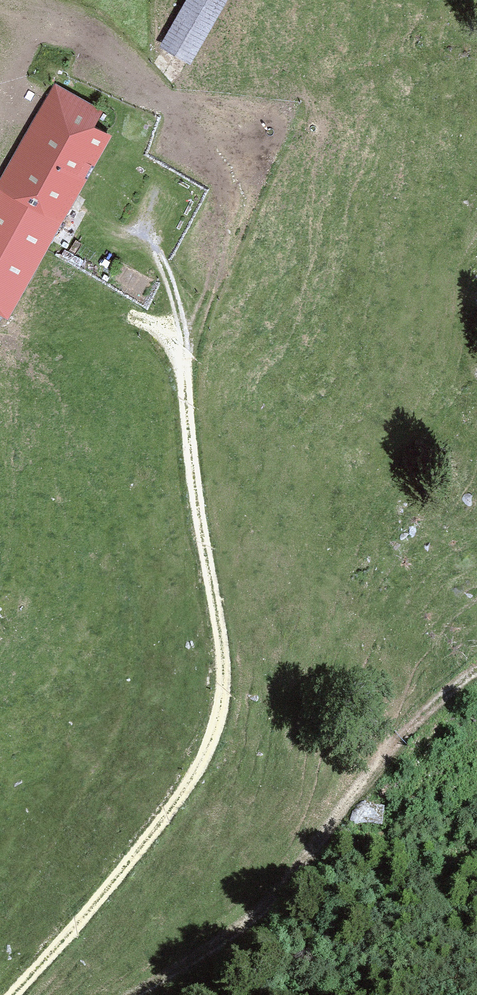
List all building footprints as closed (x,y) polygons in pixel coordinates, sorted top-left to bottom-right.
[(161,44),(191,61),(225,0),(186,0),(161,44)] [(0,182),(0,310),(8,314),(108,134),(92,125),(100,109),(55,84),(0,182)]
